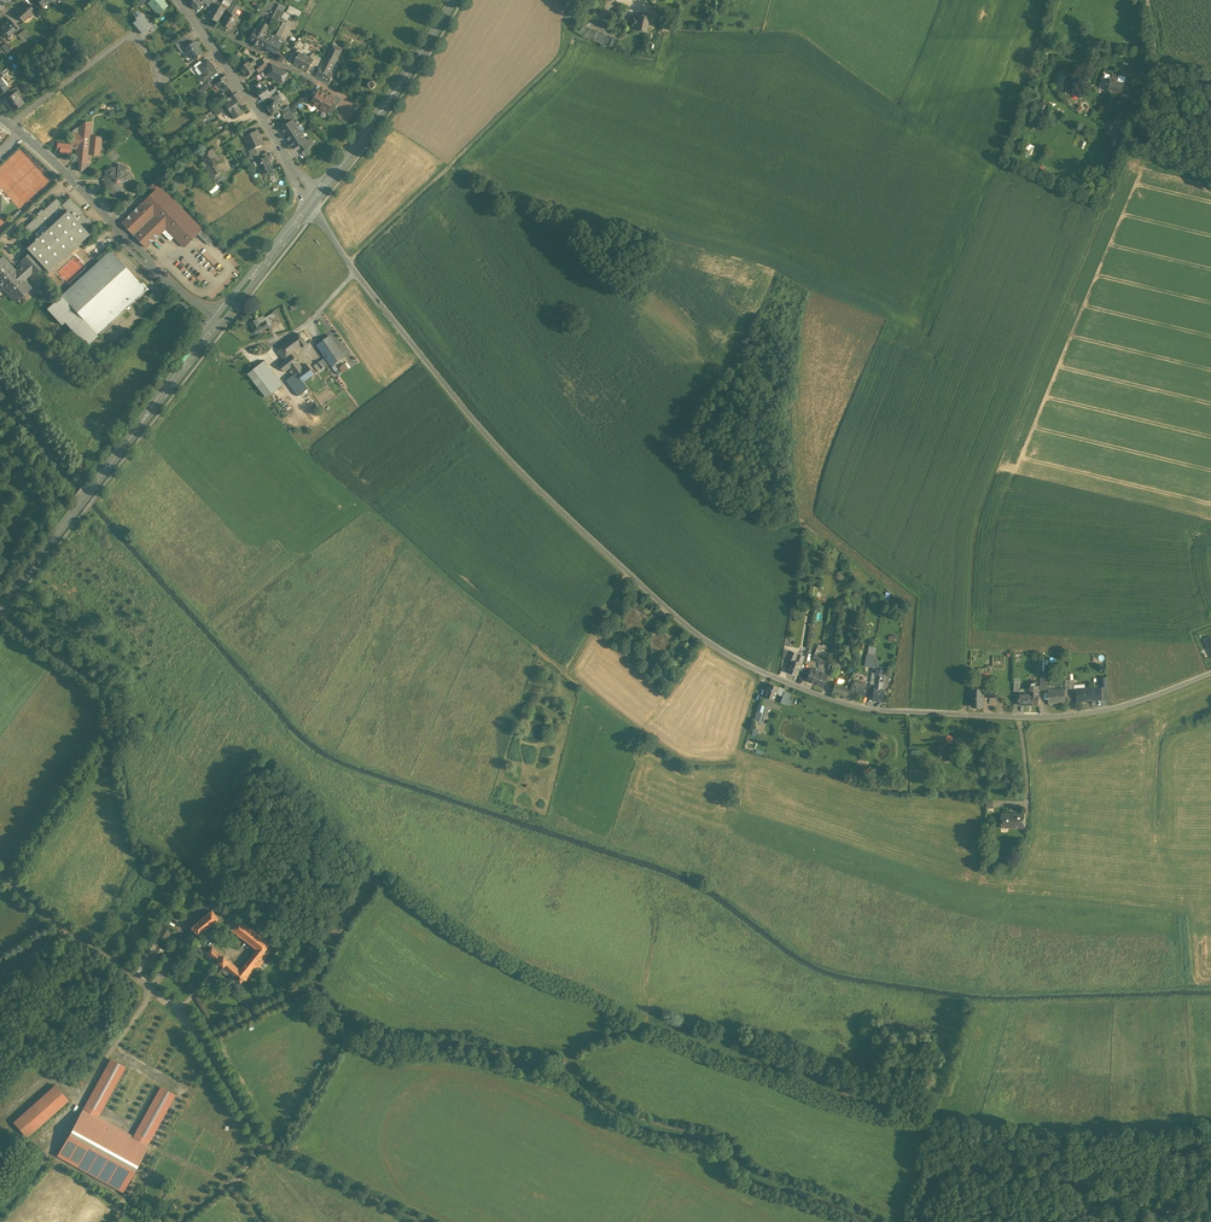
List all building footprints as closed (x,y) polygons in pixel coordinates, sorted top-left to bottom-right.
[(149,3),(153,8),(158,15),(168,6),(163,0),(152,0),(149,3)] [(191,3),(196,10),(205,2),(207,0),(194,0),(191,3)] [(234,8),(239,11),(242,7),(234,2),(233,3),(236,6),(234,8)] [(27,4),(21,9),(21,8),(15,13),(23,21),(34,11),(33,9),(27,3),(27,4)] [(216,3),(209,17),(217,21),(225,8),(216,3)] [(236,6),(233,3),(229,10),(229,11),(238,17),(240,14),(238,13),(239,11),(234,8),(236,6)] [(277,8),(283,12),(286,7),(280,3),(277,8)] [(290,5),(286,12),(292,15),(298,18),(302,11),(290,5)] [(283,12),(277,8),(271,19),(278,22),(283,12)] [(238,17),(229,11),(222,23),(231,29),(238,17)] [(138,19),(135,22),(138,26),(138,27),(143,32),(142,33),(143,34),(150,29),(153,26),(150,24),(144,16),(143,17),(141,14),(137,18),(138,19)] [(650,16),(639,14),(639,16),(635,16),(632,29),(635,30),(636,27),(636,28),(636,30),(647,32),(650,16)] [(4,22),(5,23),(0,27),(0,31),(7,38),(17,28),(8,19),(4,22)] [(287,24),(279,20),(272,33),(280,37),(280,36),(287,24)] [(153,21),(150,24),(153,26),(150,29),(153,32),(158,27),(155,23),(153,21)] [(270,26),(261,21),(257,28),(256,28),(254,32),(250,39),(254,41),(254,42),(254,43),(257,45),(258,44),(264,47),(269,37),(265,35),(270,26)] [(590,28),(583,24),(579,31),(584,35),(615,48),(618,40),(590,28)] [(24,30),(18,35),(22,40),(28,36),(24,30)] [(280,37),(272,33),(270,38),(269,37),(264,47),(277,54),(282,44),(284,41),(280,36),(280,37)] [(177,46),(184,41),(187,39),(185,35),(175,43),(177,46)] [(184,41),(177,46),(180,50),(186,45),(184,41)] [(203,52),(195,41),(187,46),(186,48),(187,50),(194,59),(203,52)] [(337,46),(333,43),(329,51),(333,53),(337,46)] [(10,50),(5,44),(2,46),(7,52),(10,50)] [(337,46),(333,53),(338,56),(342,48),(337,46)] [(310,57),(297,50),(294,56),(296,57),(297,57),(294,63),(308,70),(312,63),(314,59),(310,57)] [(329,51),(320,66),(330,71),(338,56),(333,53),(329,51)] [(321,58),(315,55),(314,59),(312,63),(318,66),(321,58)] [(249,61),(240,67),(247,76),(255,70),(252,65),(256,62),(253,59),(249,61)] [(201,60),(194,65),(196,68),(199,67),(199,66),(203,63),(201,60)] [(217,72),(208,60),(203,63),(199,66),(199,67),(204,74),(199,77),(203,82),(210,77),(216,72),(217,72)] [(263,60),(256,67),(259,71),(267,64),(263,60)] [(288,72),(272,64),(267,74),(276,79),(278,81),(279,80),(283,82),(288,72)] [(330,71),(320,66),(316,75),(329,82),(333,73),(330,71)] [(2,76),(9,71),(7,68),(0,73),(0,74),(2,76)] [(1064,90),(1066,75),(1058,73),(1056,89),(1064,90)] [(226,75),(216,81),(221,88),(224,86),(231,82),(226,75)] [(1111,78),(1108,90),(1130,95),(1134,83),(1125,80),(1126,78),(1116,75),(1115,79),(1111,78)] [(373,89),(376,84),(372,81),(368,85),(373,89)] [(231,82),(224,86),(227,90),(222,93),(224,97),(225,97),(229,94),(231,97),(238,92),(231,82)] [(209,83),(202,88),(204,91),(211,86),(209,83)] [(18,85),(10,91),(13,94),(18,90),(20,88),(18,85)] [(265,85),(256,91),(262,99),(268,95),(270,93),(271,94),(277,90),(274,85),(268,90),(265,85)] [(198,96),(204,91),(202,88),(195,93),(198,96)] [(13,94),(4,100),(5,100),(7,104),(7,105),(8,104),(12,110),(23,102),(18,96),(21,94),(18,90),(13,94)] [(326,94),(318,90),(315,97),(312,103),(319,107),(326,94)] [(238,92),(231,97),(233,100),(238,107),(239,106),(245,102),(238,92)] [(222,93),(212,100),(211,98),(206,101),(209,106),(218,100),(218,101),(224,97),(222,93)] [(315,97),(310,94),(306,102),(311,105),(312,103),(315,97)] [(326,94),(319,107),(327,112),(333,102),(334,99),(326,94)] [(275,100),(266,106),(272,115),(281,108),(278,104),(283,101),(280,97),(275,100)] [(233,100),(226,104),(235,118),(243,113),(239,106),(238,107),(233,100)] [(52,126),(72,111),(65,101),(44,116),(43,115),(36,120),(37,121),(33,124),(43,138),(47,135),(50,139),(58,134),(52,126)] [(337,105),(333,102),(327,112),(332,114),(337,105)] [(1035,117),(1043,120),(1049,106),(1041,103),(1035,117)] [(220,104),(213,109),(218,115),(225,110),(220,104)] [(282,110),(285,114),(290,109),(288,106),(282,110)] [(1135,110),(1127,107),(1123,123),(1131,125),(1135,110)] [(285,114),(283,115),(285,119),(293,114),(290,109),(285,114)] [(293,114),(285,119),(288,123),(293,119),(293,120),(296,118),(293,114)] [(288,123),(281,127),(285,134),(297,126),(293,120),(293,119),(288,123)] [(85,122),(80,126),(79,127),(79,128),(78,133),(73,133),(72,133),(72,142),(71,142),(71,143),(71,144),(71,145),(72,145),(75,145),(77,148),(78,148),(77,156),(76,155),(75,161),(77,162),(78,162),(79,162),(79,164),(77,165),(79,168),(79,169),(81,172),(87,166),(88,157),(87,157),(87,154),(96,155),(97,155),(100,155),(100,149),(99,149),(100,137),(94,136),(94,137),(92,138),(90,136),(90,132),(91,132),(92,122),(88,122),(87,122),(85,122)] [(244,122),(239,125),(243,130),(248,127),(244,122)] [(297,126),(285,134),(290,142),(302,134),(297,126)] [(249,128),(243,131),(245,136),(252,133),(249,128)] [(245,136),(244,137),(250,149),(255,147),(263,143),(259,136),(260,135),(258,130),(252,133),(245,136)] [(302,134),(290,142),(294,148),(301,144),(306,140),(302,134)] [(310,137),(306,140),(301,144),(305,150),(314,144),(310,137)] [(1112,164),(1116,165),(1124,143),(1118,140),(1115,147),(1116,149),(1114,155),(1115,156),(1112,164)] [(71,145),(71,144),(58,143),(57,149),(60,149),(60,153),(70,154),(71,148),(76,149),(77,148),(75,145),(72,145),(71,145)] [(250,149),(248,151),(250,156),(258,152),(255,147),(250,149)] [(222,161),(212,148),(201,157),(208,166),(206,168),(208,170),(207,171),(214,181),(224,174),(216,165),(222,161)] [(1023,155),(1029,157),(1031,150),(1025,149),(1023,155)] [(258,152),(250,156),(253,162),(256,161),(261,159),(258,152)] [(261,159),(256,161),(262,173),(272,169),(268,161),(269,161),(267,156),(261,159)] [(112,166),(105,172),(106,173),(104,179),(106,180),(107,182),(107,185),(106,185),(110,190),(110,191),(117,194),(123,193),(129,188),(127,186),(128,182),(132,182),(133,182),(131,174),(130,174),(126,170),(128,167),(119,164),(119,167),(113,168),(112,166)] [(224,174),(214,181),(215,181),(217,185),(227,178),(224,174)] [(215,181),(207,187),(212,192),(219,187),(217,185),(215,181)] [(150,187),(154,191),(160,185),(156,182),(150,187)] [(184,210),(180,206),(180,205),(179,205),(175,201),(175,200),(174,200),(170,195),(169,195),(165,190),(164,190),(160,185),(154,191),(142,204),(166,228),(171,233),(172,234),(174,237),(176,238),(176,239),(177,239),(181,243),(181,244),(182,244),(183,244),(186,242),(185,241),(186,240),(187,239),(190,235),(191,235),(195,231),(196,230),(199,227),(199,226),(199,227),(200,226),(199,225),(195,221),(194,220),(190,216),(189,215),(185,211),(184,210)] [(221,190),(219,187),(212,192),(214,196),(221,190)] [(2,196),(0,197),(0,209),(1,210),(9,203),(2,196)] [(62,205),(56,198),(43,211),(42,209),(39,212),(37,214),(38,215),(25,227),(32,235),(27,240),(30,242),(31,243),(27,248),(28,249),(30,252),(43,266),(44,266),(44,267),(48,271),(89,234),(91,232),(86,228),(93,222),(88,217),(87,218),(83,214),(84,213),(70,197),(62,205)] [(166,228),(142,204),(137,208),(134,210),(134,211),(130,215),(127,218),(122,223),(124,225),(125,226),(127,228),(129,230),(131,232),(132,233),(134,234),(133,235),(134,235),(135,236),(137,238),(139,240),(139,241),(140,241),(143,245),(144,244),(145,245),(148,242),(150,244),(151,243),(154,240),(155,239),(156,238),(158,236),(159,236),(158,236),(162,232),(166,228)] [(17,211),(9,219),(11,222),(20,214),(17,211)] [(202,230),(199,227),(196,230),(195,231),(198,234),(209,245),(213,241),(202,230)] [(171,233),(166,228),(162,232),(171,240),(174,237),(172,234),(171,233)] [(182,244),(185,247),(198,234),(195,231),(191,235),(190,235),(187,239),(186,240),(185,241),(186,242),(183,244),(182,244)] [(97,263),(47,309),(62,325),(65,322),(86,346),(98,335),(91,327),(140,283),(110,250),(97,263)] [(21,260),(24,264),(22,265),(20,263),(18,265),(16,267),(18,269),(16,271),(14,269),(13,268),(11,267),(12,266),(11,265),(11,266),(9,264),(8,263),(6,261),(7,261),(6,260),(2,257),(0,259),(0,285),(1,286),(3,288),(3,289),(4,288),(5,290),(5,291),(6,291),(8,293),(7,293),(8,294),(16,302),(17,300),(31,288),(26,283),(27,281),(25,278),(32,272),(34,274),(35,273),(43,266),(30,252),(21,260)] [(140,283),(91,327),(98,335),(147,290),(147,289),(149,290),(149,288),(147,288),(147,287),(143,283),(141,282),(140,283)] [(264,315),(257,319),(260,324),(266,320),(267,321),(270,320),(268,316),(265,318),(264,315)] [(257,319),(250,322),(253,328),(260,324),(257,319)] [(260,324),(253,328),(256,333),(269,326),(267,321),(266,320),(260,324)] [(300,333),(293,339),(300,348),(302,346),(303,347),(308,343),(300,333)] [(344,356),(330,336),(318,344),(332,364),(344,356)] [(286,344),(281,347),(288,357),(292,354),(294,357),(298,354),(296,351),(300,348),(293,339),(291,340),(286,344)] [(288,357),(281,347),(277,350),(284,360),(288,357)] [(284,360),(279,364),(285,372),(290,368),(294,374),(287,379),(299,394),(308,387),(304,382),(314,374),(306,364),(302,368),(294,357),(292,354),(288,357),(284,360)] [(323,358),(314,365),(318,370),(327,364),(323,358)] [(282,385),(264,361),(248,373),(266,397),(282,385)] [(345,363),(340,367),(343,373),(349,369),(345,363)] [(819,599),(824,602),(828,597),(823,593),(819,599)] [(808,607),(796,604),(795,610),(806,613),(808,607)] [(639,628),(641,626),(643,624),(643,623),(644,621),(645,619),(644,616),(643,613),(641,611),(639,610),(636,609),(634,609),(631,609),(628,611),(627,613),(625,615),(625,618),(625,621),(626,624),(628,626),(630,627),(633,628),(636,628),(639,628)] [(641,626),(652,636),(652,635),(650,634),(653,631),(656,628),(648,621),(645,624),(643,627),(641,626)] [(664,650),(666,648),(668,646),(669,644),(670,641),(670,638),(669,636),(667,634),(664,632),(662,631),(659,631),(656,632),(655,633),(654,633),(652,635),(652,636),(651,638),(650,641),(651,643),(652,646),(653,648),(656,650),(658,651),(661,651),(664,650)] [(819,643),(815,652),(828,657),(830,652),(822,649),(824,645),(819,643)] [(784,647),(783,655),(791,658),(794,652),(784,647)] [(797,652),(794,660),(802,663),(805,656),(797,652)] [(813,660),(818,662),(821,655),(815,653),(813,660)] [(821,655),(818,662),(824,664),(827,658),(821,655)] [(797,675),(802,663),(794,660),(791,658),(786,670),(797,675)] [(840,660),(834,659),(832,670),(838,671),(840,660)] [(811,669),(807,680),(815,683),(819,672),(811,669)] [(874,688),(881,689),(884,670),(884,671),(877,669),(876,669),(876,674),(874,684),(875,684),(874,688)] [(819,672),(815,683),(823,686),(828,675),(819,672)] [(844,684),(835,682),(832,692),(848,696),(849,692),(853,679),(846,677),(844,684)] [(854,693),(853,693),(854,694),(858,695),(859,695),(863,696),(866,684),(863,683),(863,682),(858,680),(857,681),(853,679),(849,692),(854,693)] [(1067,680),(1066,680),(1067,689),(1075,688),(1074,679),(1067,680)] [(779,687),(769,683),(764,696),(774,700),(777,692),(779,687)] [(1019,694),(1019,704),(1030,704),(1030,705),(1030,704),(1038,704),(1038,705),(1039,705),(1039,685),(1030,685),(1030,686),(1032,686),(1032,694),(1030,694),(1019,694)] [(781,688),(779,687),(777,692),(779,693),(779,694),(783,696),(785,691),(785,689),(781,687),(781,688)] [(983,706),(983,696),(984,688),(973,687),(972,706),(983,706)] [(1094,700),(1103,699),(1102,688),(1094,688),(1093,687),(1085,687),(1085,689),(1077,689),(1077,688),(1077,701),(1083,701),(1083,699),(1094,698),(1094,700)] [(884,690),(881,689),(874,688),(872,699),(883,701),(884,690)] [(997,688),(984,688),(983,696),(997,696),(997,688)] [(1066,700),(1065,689),(1057,689),(1057,691),(1049,691),(1049,689),(1048,690),(1049,703),(1055,702),(1055,701),(1066,700)] [(790,693),(785,691),(783,696),(781,702),(786,704),(788,699),(790,693)] [(763,722),(767,707),(768,707),(768,706),(759,704),(757,711),(758,711),(755,720),(763,722)] [(1002,813),(1002,827),(1025,827),(1025,814),(1002,813)] [(189,923),(192,926),(208,913),(205,910),(189,923)] [(208,913),(192,926),(199,935),(219,918),(212,910),(208,913)] [(271,943),(236,916),(227,925),(257,949),(264,951),(269,945),(271,943)] [(172,931),(164,926),(159,934),(167,940),(172,931)] [(198,944),(194,948),(200,954),(204,950),(198,944)] [(264,951),(269,955),(274,949),(269,945),(264,951)] [(225,957),(212,947),(207,952),(220,962),(225,957)] [(257,949),(243,966),(253,974),(261,965),(264,961),(269,955),(264,951),(257,949)] [(243,966),(240,970),(228,960),(223,965),(239,978),(238,979),(241,982),(244,979),(247,981),(253,974),(243,966)] [(83,1110),(96,1118),(124,1067),(111,1059),(83,1110)] [(55,1085),(14,1122),(27,1136),(68,1100),(55,1085)] [(134,1138),(147,1146),(175,1095),(162,1087),(134,1138)] [(124,1187),(147,1146),(134,1138),(96,1118),(83,1110),(60,1152),(124,1187)] [(124,1187),(60,1152),(58,1156),(122,1191),(124,1187)]
